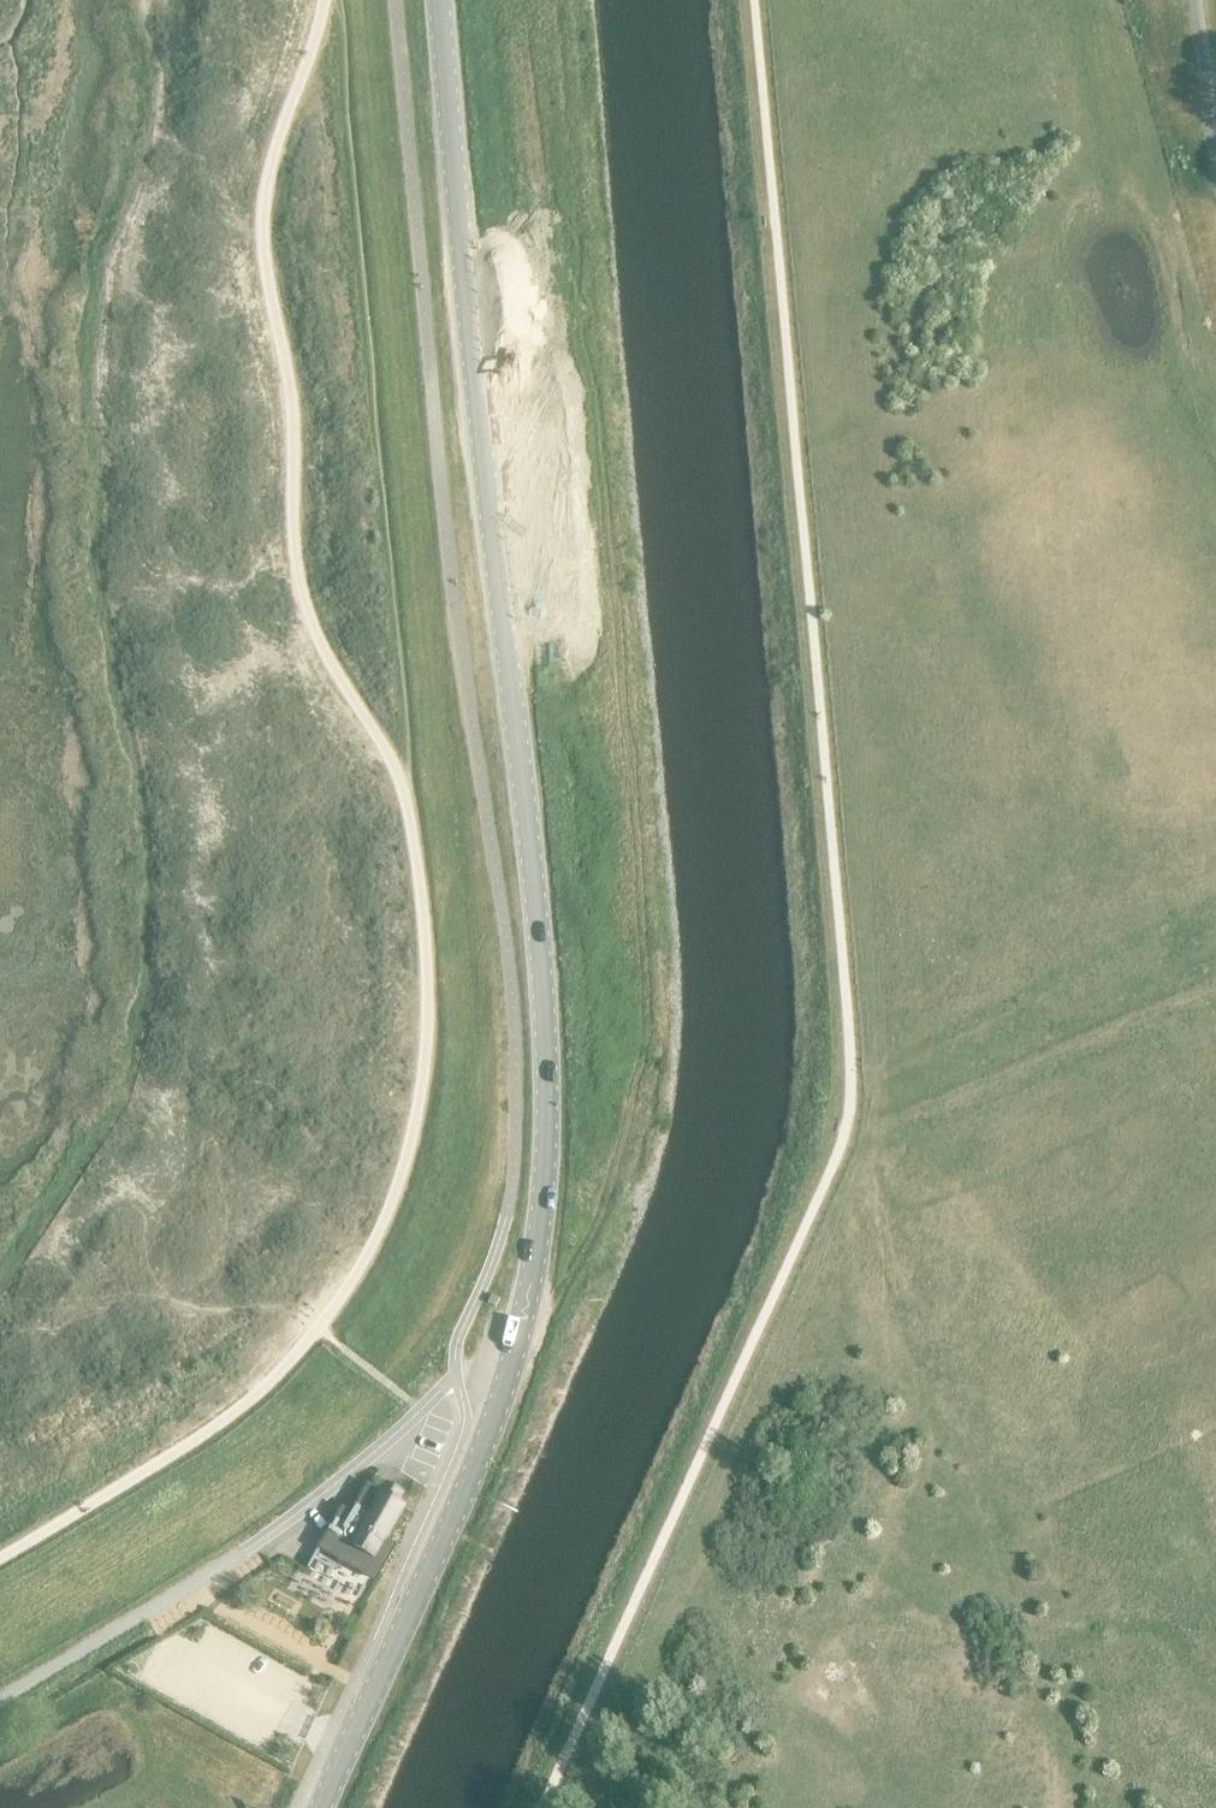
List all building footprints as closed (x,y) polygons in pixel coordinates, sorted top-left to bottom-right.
[(383,1564),(414,1512),(402,1505),(403,1504),(369,1483),(347,1519),(334,1511),(323,1528),(383,1564)]
